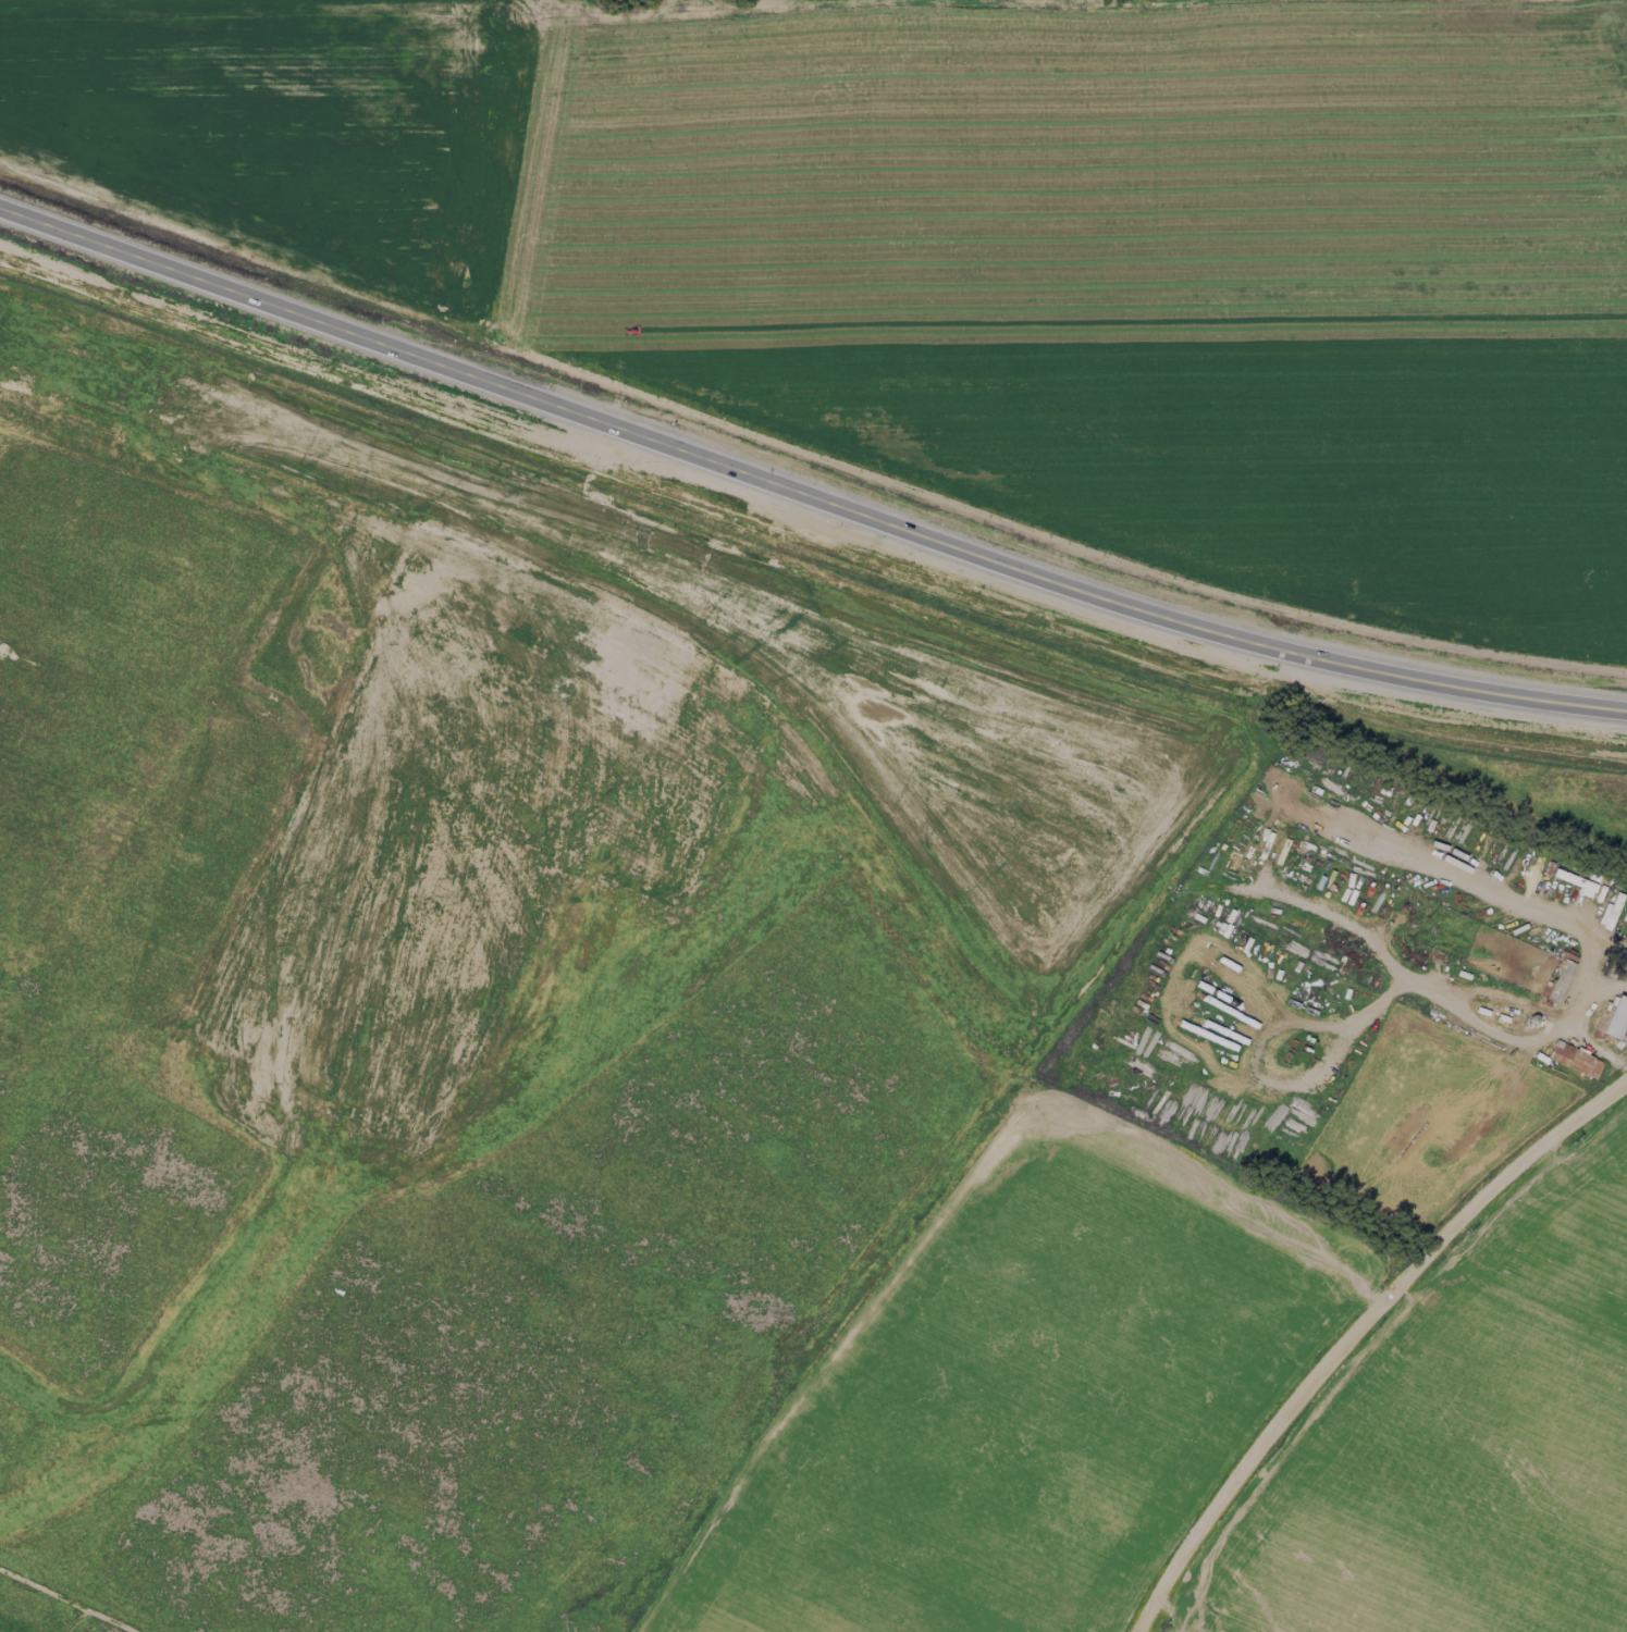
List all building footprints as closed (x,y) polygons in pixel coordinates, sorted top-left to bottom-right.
[(1598,924),(1609,929),(1621,899),(1610,894),(1598,924)] [(1553,983),(1545,980),(1539,995),(1559,1002),(1573,963),(1561,959),(1553,983)] [(1626,1039),(1626,999),(1611,992),(1596,1030),(1626,1042),(1626,1039)] [(1548,1057),(1595,1079),(1603,1062),(1556,1040),(1548,1057)]
